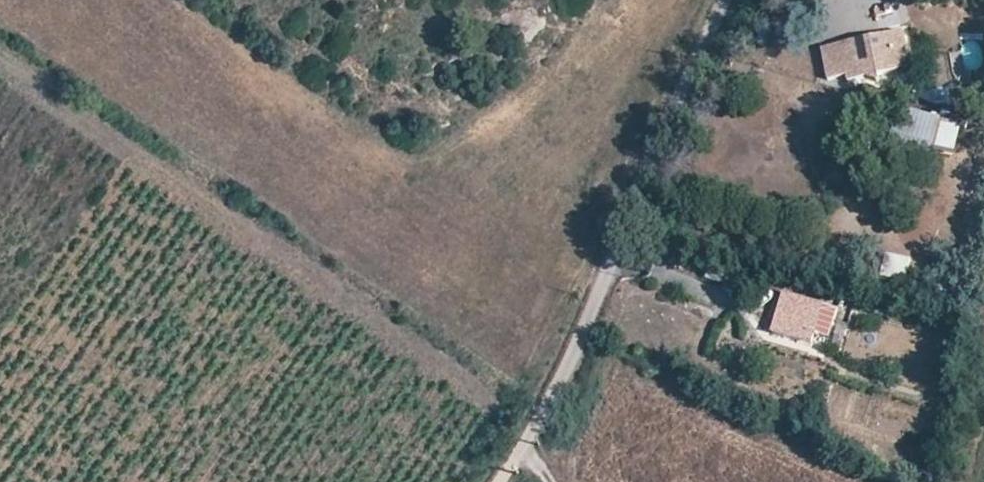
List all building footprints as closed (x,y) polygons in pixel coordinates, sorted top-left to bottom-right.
[(845,78),(888,69),(880,41),(855,46),(855,52),(841,56),(845,78)] [(982,63),(979,41),(965,44),(969,66),(982,63)] [(954,151),(960,116),(896,107),(891,142),(954,151)] [(884,252),(879,276),(906,281),(910,257),(884,252)] [(772,333),(810,346),(821,307),(783,295),(772,333)]
